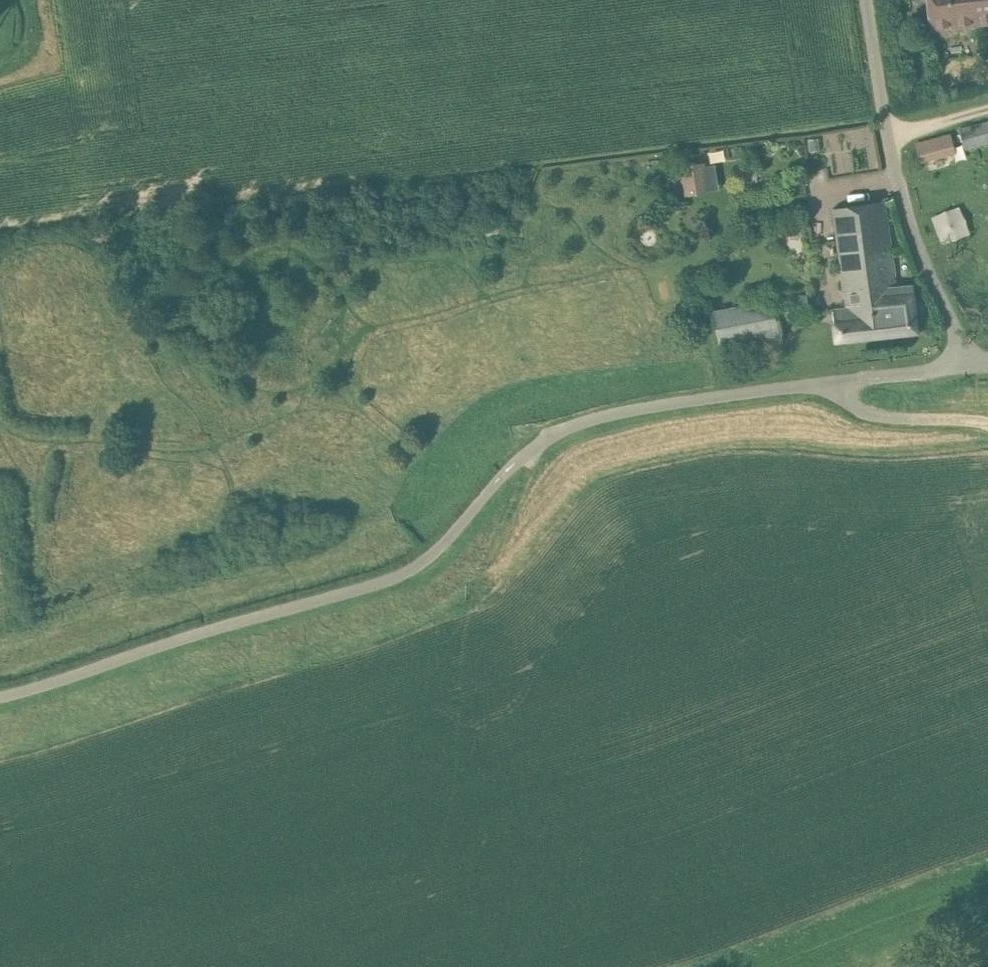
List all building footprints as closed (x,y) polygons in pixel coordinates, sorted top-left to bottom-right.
[(932,30),(978,25),(975,0),(928,0),(932,30)] [(978,25),(987,23),(987,0),(975,0),(978,25)] [(961,128),(967,149),(987,143),(987,120),(961,128)] [(916,144),(922,163),(955,154),(950,134),(916,144)] [(685,197),(710,193),(706,163),(681,166),(685,197)] [(835,309),(839,342),(918,332),(912,286),(897,288),(886,202),(833,208),(846,308),(835,309)] [(722,355),(784,343),(780,323),(812,317),(807,293),(714,310),(722,355)]
